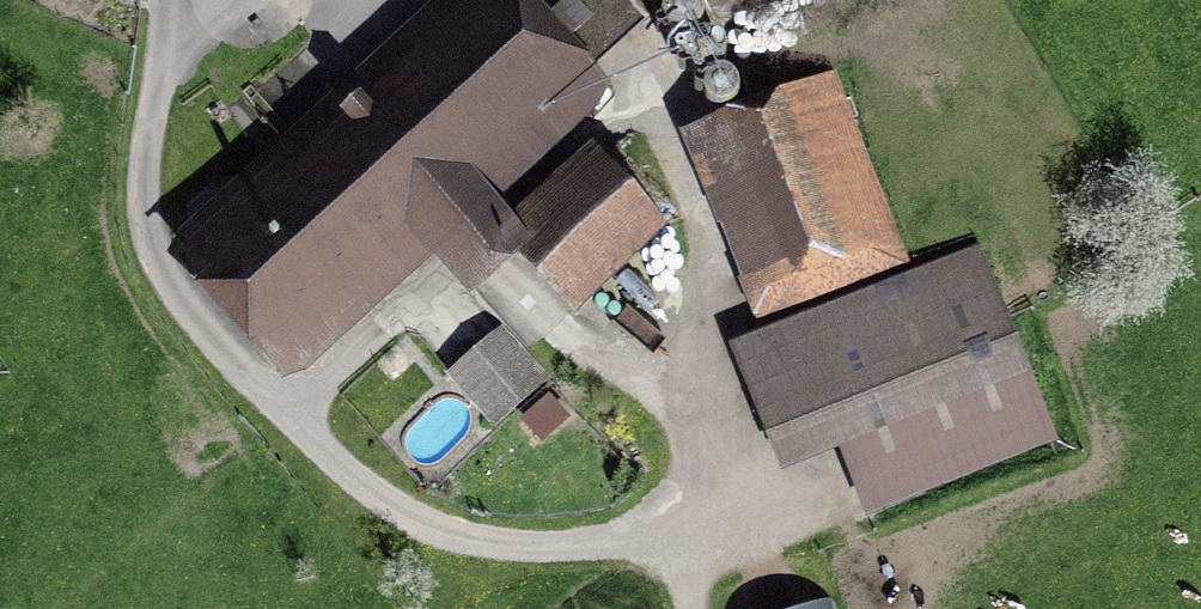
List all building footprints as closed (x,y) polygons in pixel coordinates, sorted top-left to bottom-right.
[(200,250),(302,359),(429,242),(463,278),(514,230),(472,186),(641,31),(612,0),(471,0),(200,250)] [(666,1),(661,8),(660,16),(661,23),(665,30),(671,35),(678,38),(686,38),(693,36),(701,28),(704,21),(705,14),(702,6),(698,0),(667,0),(666,1)] [(728,57),(727,48),(722,41),(716,36),(708,33),(700,33),(693,36),(686,41),(682,52),(682,60),(684,68),(693,76),(700,79),(708,79),(716,77),(722,72),(727,64),(728,57)] [(743,92),(741,87),(737,81),(731,77),(724,76),(718,77),(712,80),(707,84),(704,90),(704,97),(705,103),(709,109),(716,113),(723,115),(729,114),(735,111),(740,105),(742,99),(743,92)] [(838,91),(697,145),(764,316),(904,262),(838,91)] [(660,227),(600,164),(516,243),(576,306),(660,227)] [(868,498),(1046,428),(978,255),(741,349),(787,465),(846,441),(868,498)] [(546,387),(504,336),(455,377),(498,427),(546,387)] [(803,608),(834,608),(831,600),(803,608)]
